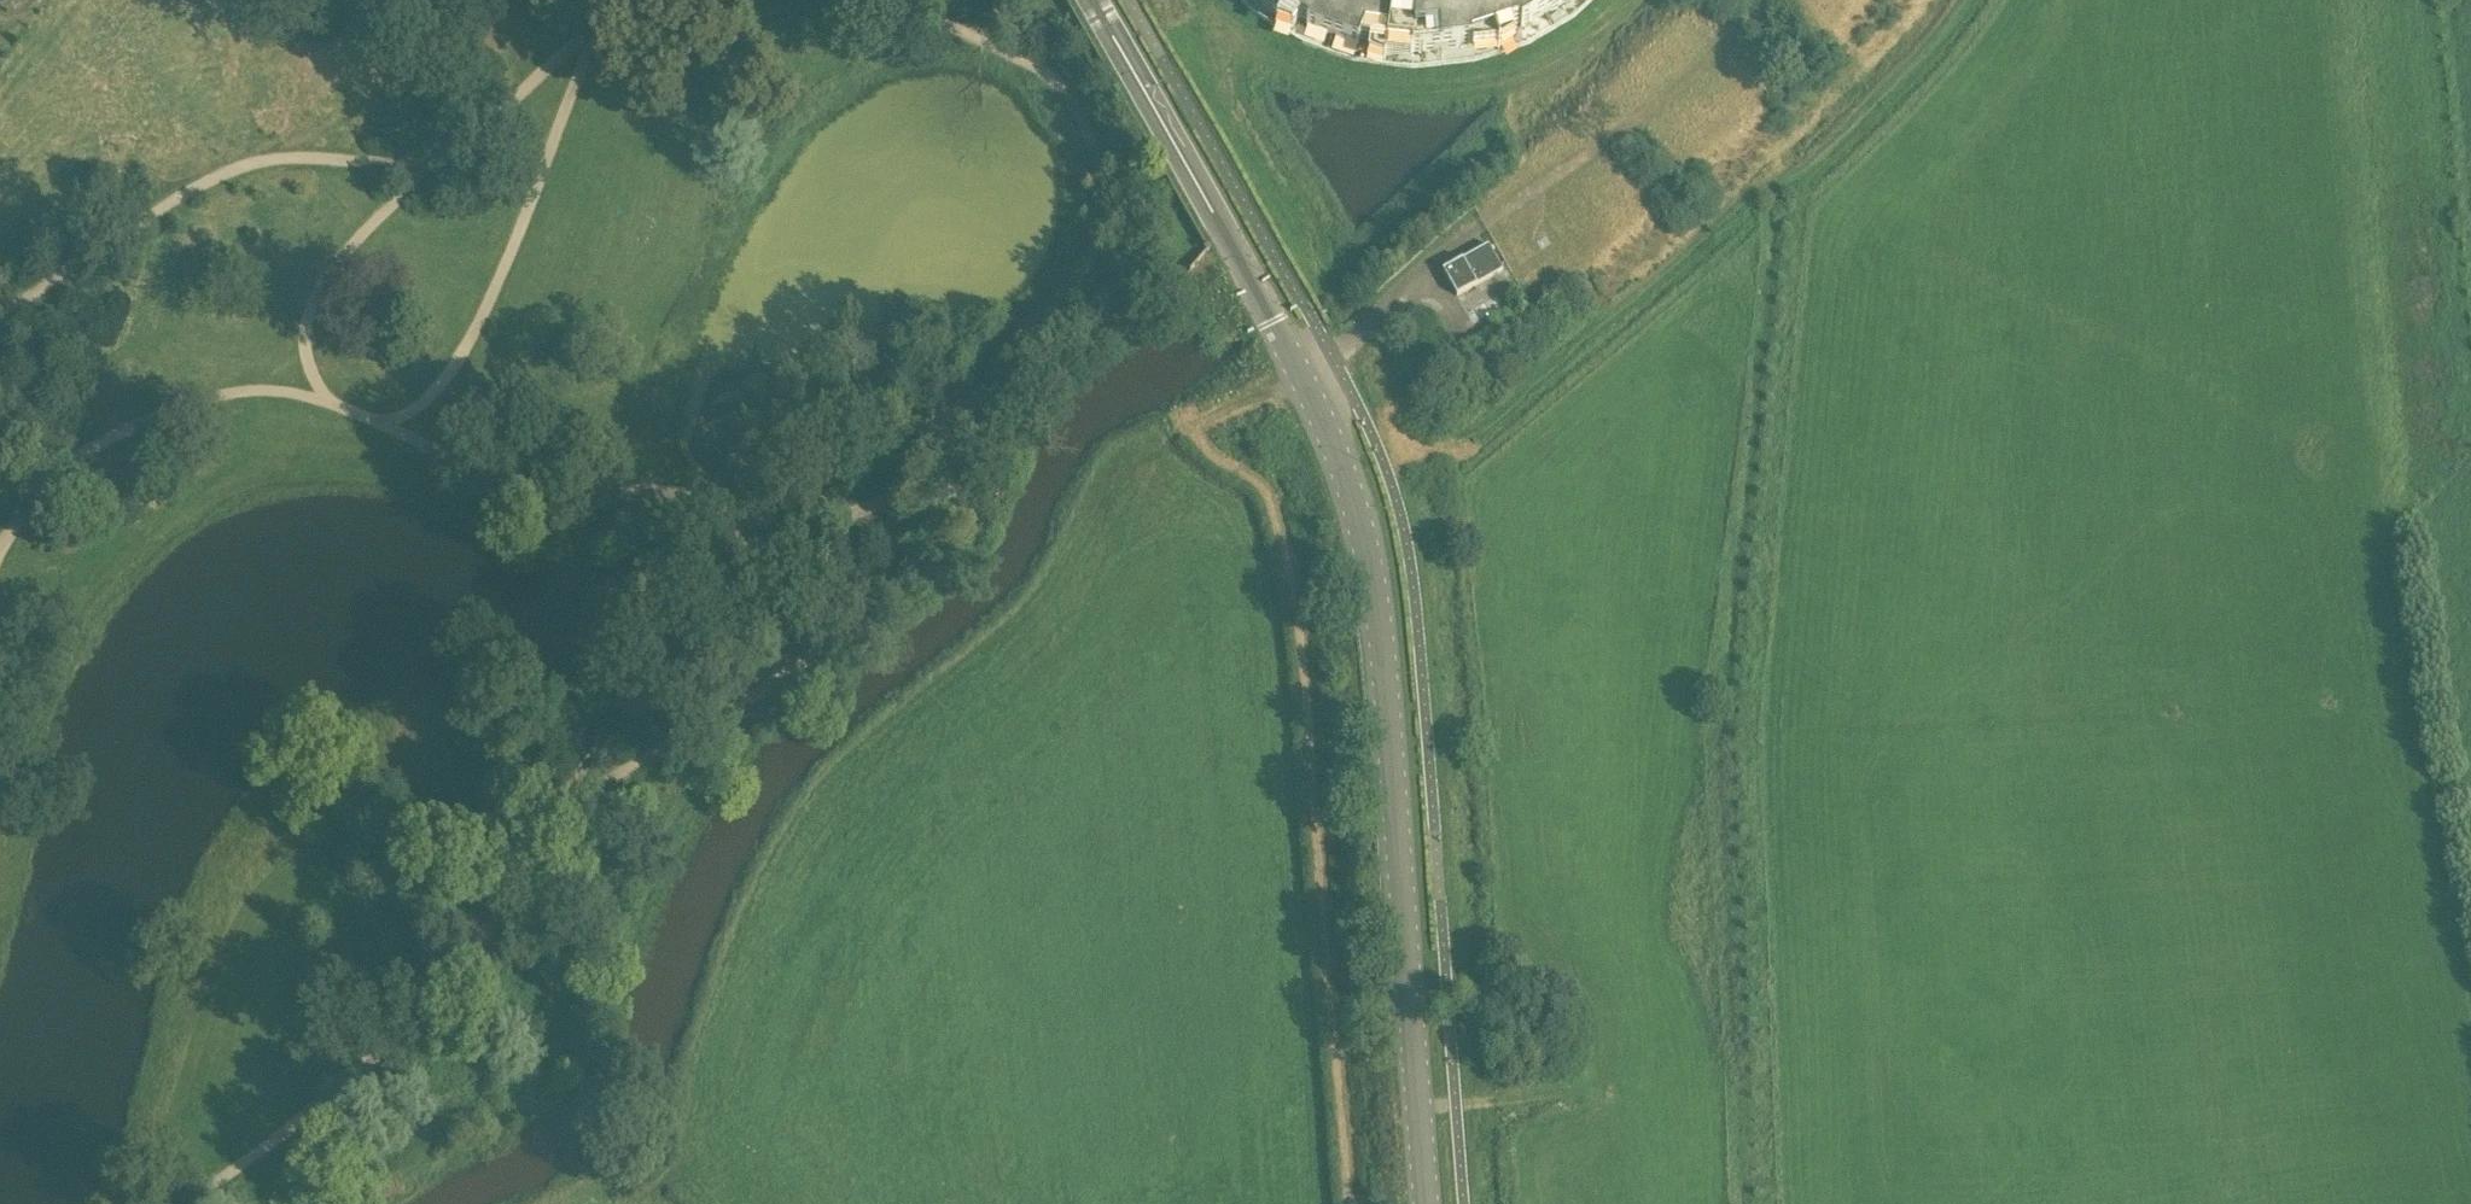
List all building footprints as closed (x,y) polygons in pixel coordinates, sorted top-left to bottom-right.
[(1253,14),(1303,45),(1352,63),(1410,69),(1442,66),(1474,63),(1530,45),(1574,18),(1594,0),(1239,0),(1253,14)] [(1457,297),(1503,272),(1488,246),(1442,271),(1457,297)]
